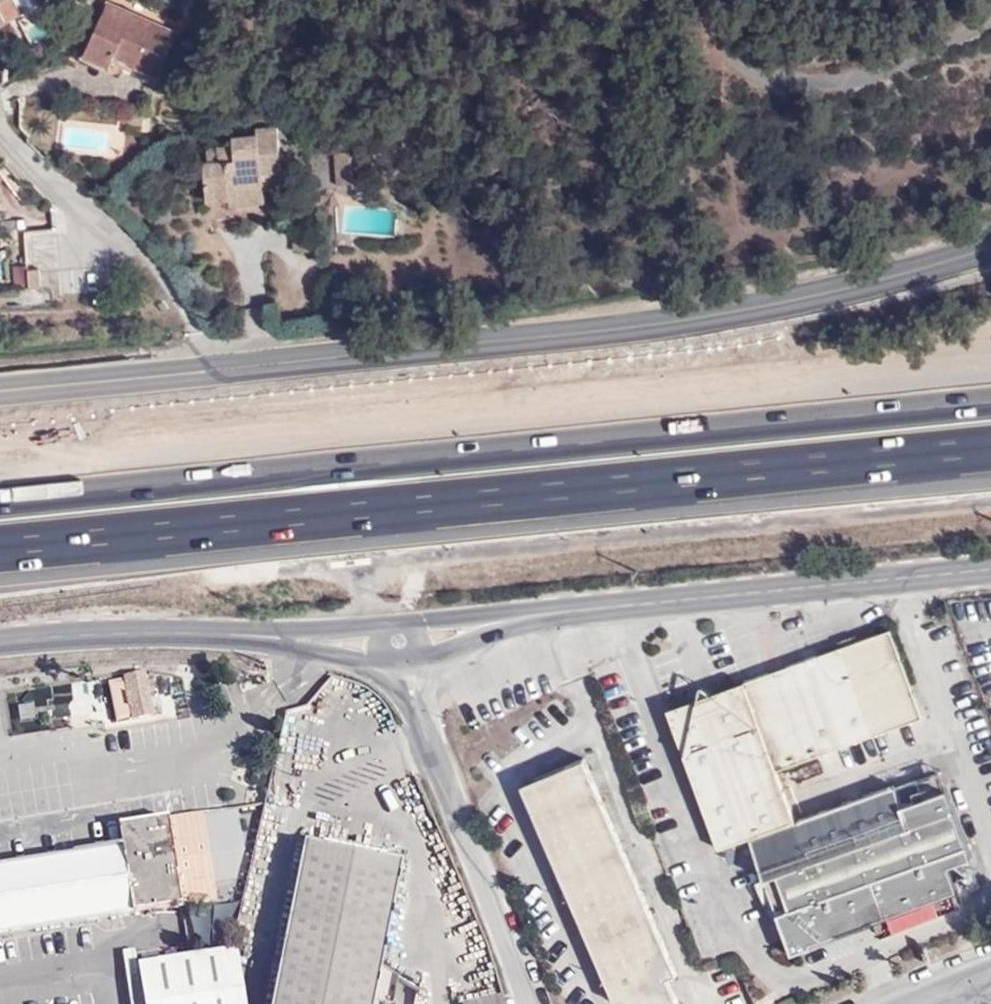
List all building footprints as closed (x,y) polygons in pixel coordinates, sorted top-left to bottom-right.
[(11,25),(7,18),(20,11),(15,0),(0,0),(0,30),(11,25)] [(118,57),(160,76),(179,35),(109,3),(85,56),(111,68),(118,57)] [(206,161),(210,203),(232,202),(232,189),(266,186),(269,128),(258,129),(258,135),(234,137),(234,146),(219,148),(219,160),(209,161),(206,161)] [(334,171),(332,142),(316,143),(319,177),(335,177),(336,182),(344,181),(344,171),(334,171)] [(208,148),(209,161),(219,160),(219,148),(208,148)] [(231,208),(265,205),(266,186),(232,189),(232,202),(210,203),(209,209),(230,206),(231,208)] [(13,285),(27,285),(27,263),(13,263),(13,285)] [(37,271),(28,272),(30,291),(39,291),(37,271)] [(669,708),(719,847),(750,835),(792,820),(775,772),(836,751),(923,721),(891,632),(669,708)] [(110,682),(116,709),(132,706),(134,718),(156,714),(147,674),(110,682)] [(132,706),(116,709),(118,722),(134,718),(132,706)] [(518,789),(610,1000),(620,1003),(675,1003),(669,991),(663,977),(673,973),(580,760),(518,789)] [(853,799),(796,819),(799,829),(754,845),(791,951),(841,934),(840,930),(955,890),(947,865),(970,857),(946,789),(900,805),(892,785),(853,799)] [(169,813),(120,820),(123,843),(0,865),(0,931),(181,901),(169,813)] [(792,820),(750,835),(754,845),(757,843),(799,829),(796,819),(792,820)] [(403,859),(305,840),(272,1003),(374,1003),(403,859)] [(229,950),(137,964),(138,968),(228,956),(229,950)] [(236,954),(228,956),(138,968),(145,1003),(241,1003),(243,996),(236,954)] [(504,993),(466,1003),(507,1003),(504,993)]
